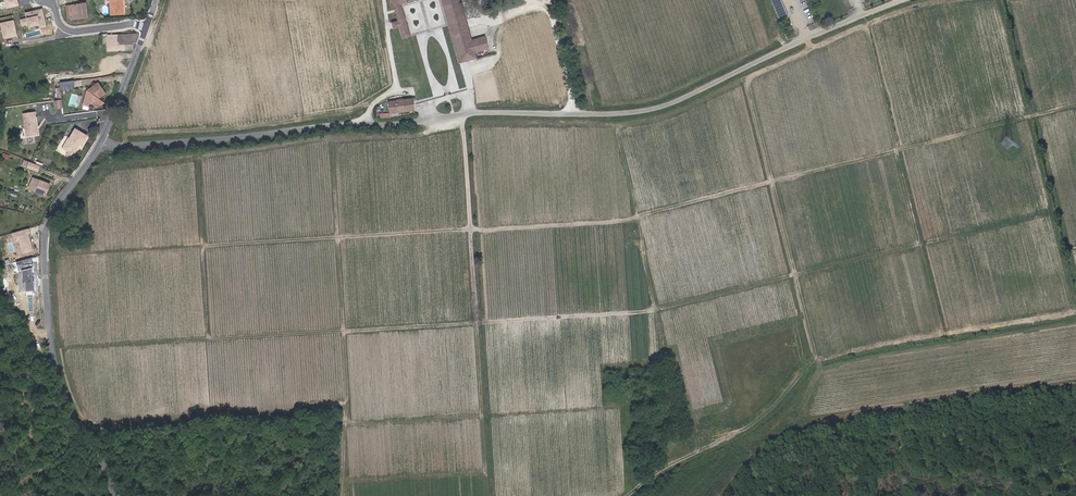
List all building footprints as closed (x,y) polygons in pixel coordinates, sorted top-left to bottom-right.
[(110,16),(124,15),(123,0),(109,0),(110,16)] [(398,27),(392,28),(394,35),(400,33),(402,39),(410,36),(400,4),(404,3),(407,2),(416,0),(391,0),(398,27)] [(457,62),(474,57),(472,51),(486,47),(482,34),(469,38),(458,0),(440,0),(457,62)] [(774,19),(782,15),(776,0),(766,0),(774,19)] [(810,0),(802,0),(809,18),(816,15),(810,0)] [(69,16),(67,16),(67,19),(69,18),(69,19),(86,17),(85,4),(68,6),(69,9),(69,16)] [(26,18),(20,20),(23,32),(46,27),(42,9),(25,12),(26,18)] [(2,38),(17,35),(14,19),(0,22),(0,26),(2,38)] [(107,34),(101,34),(101,38),(107,37),(107,51),(124,50),(123,41),(120,41),(120,35),(106,35),(107,34)] [(124,50),(131,49),(132,49),(132,44),(131,40),(129,40),(129,34),(120,35),(120,41),(123,41),(124,50)] [(139,36),(138,34),(129,34),(129,40),(131,40),(132,44),(135,43),(139,36)] [(73,81),(59,83),(60,91),(74,89),(73,81)] [(90,106),(94,105),(97,103),(95,100),(97,98),(102,94),(104,93),(97,84),(86,91),(83,104),(90,106)] [(387,102),(389,114),(398,113),(405,112),(405,111),(414,110),(412,98),(403,100),(403,99),(396,100),(396,101),(387,102)] [(34,111),(22,113),(25,136),(37,135),(34,111)] [(82,147),(87,137),(79,132),(76,130),(75,130),(69,139),(68,139),(62,149),(74,155),(78,148),(77,148),(78,145),(82,147)] [(26,168),(37,172),(39,166),(28,162),(26,168)] [(32,190),(44,195),(49,184),(32,178),(28,188),(30,189),(32,183),(34,184),(32,190)] [(14,250),(16,260),(31,257),(34,256),(33,251),(28,252),(27,249),(23,233),(10,236),(10,237),(13,237),(14,241),(14,244),(15,250),(14,250)] [(2,255),(7,275),(15,273),(11,253),(2,255)] [(25,283),(28,294),(35,292),(32,282),(26,283),(25,283)]
